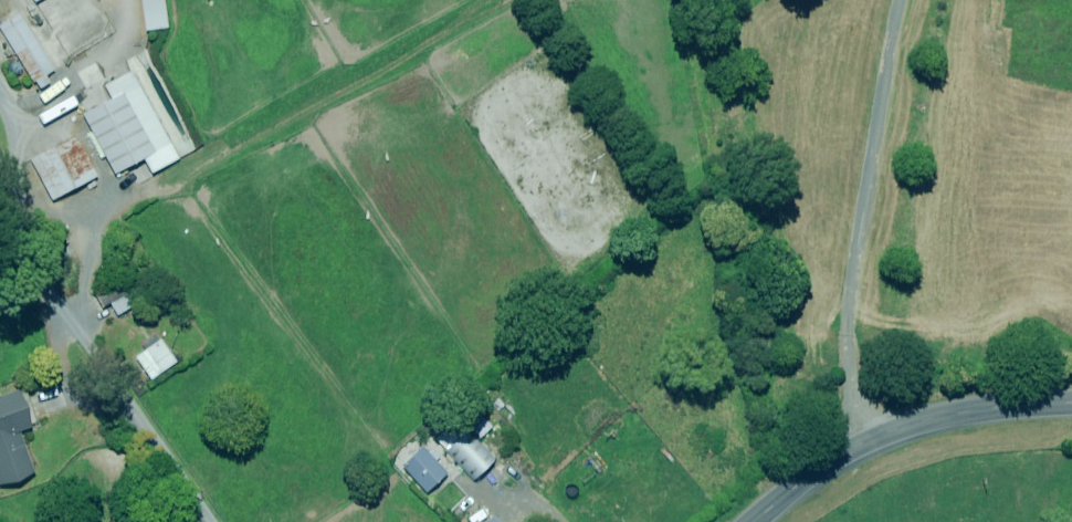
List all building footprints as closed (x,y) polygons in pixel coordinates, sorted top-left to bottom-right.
[(73,48),(92,34),(67,0),(38,0),(73,48)] [(168,0),(145,0),(149,31),(172,28),(168,0)] [(27,11),(3,25),(39,88),(63,74),(27,11)] [(182,159),(136,72),(109,86),(116,99),(87,114),(118,174),(148,159),(155,173),(182,159)] [(103,176),(82,137),(36,161),(56,200),(103,176)] [(146,304),(134,279),(100,297),(106,308),(115,304),(121,317),(146,304)] [(180,362),(165,340),(140,357),(155,379),(180,362)] [(22,391),(0,399),(0,479),(3,486),(38,474),(23,432),(35,428),(22,391)] [(520,414),(511,403),(501,411),(510,422),(520,414)] [(496,426),(483,414),(471,426),(484,438),(496,426)] [(500,458),(471,431),(450,453),(479,481),(500,458)] [(452,473),(429,447),(407,466),(430,493),(452,473)]
